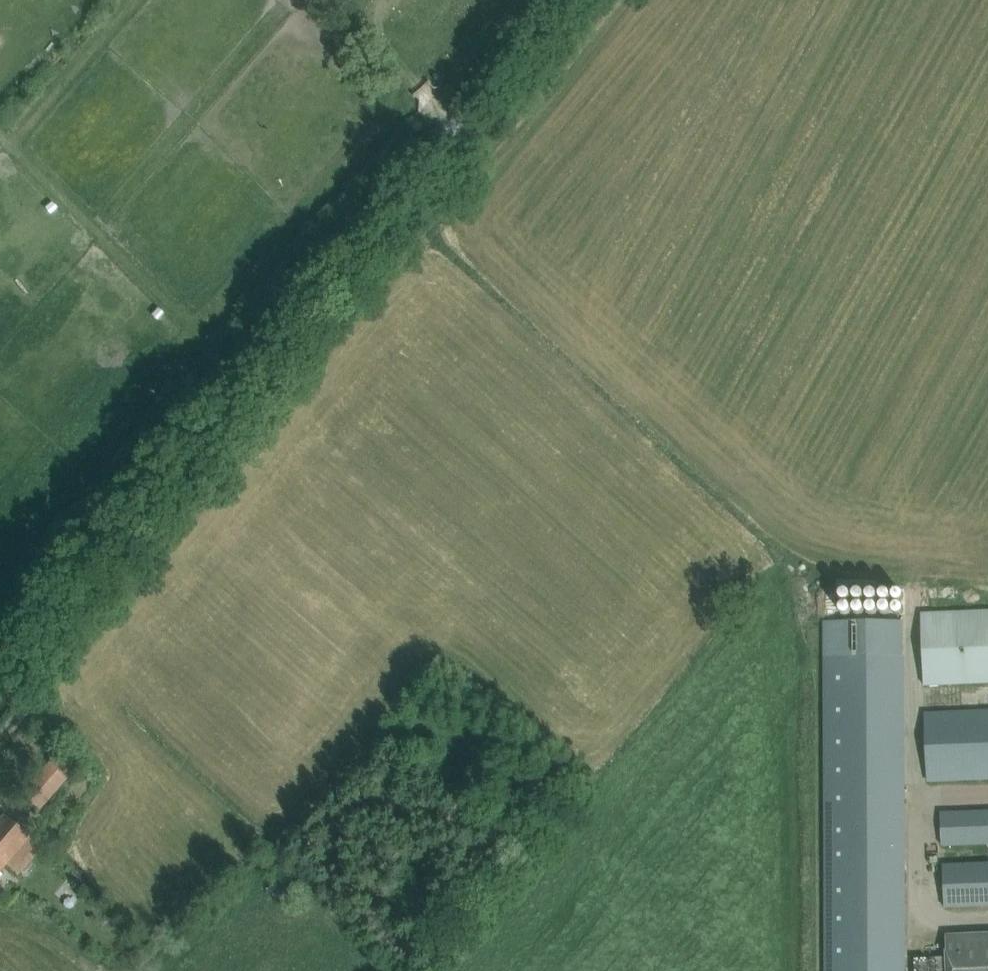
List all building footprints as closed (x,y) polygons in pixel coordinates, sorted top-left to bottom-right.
[(401,6),(410,13),(421,0),(406,0),(401,6)] [(921,616),(924,685),(987,683),(987,613),(921,616)] [(824,621),(825,970),(904,970),(903,656),(895,656),(895,621),(824,621)] [(925,713),(928,780),(987,778),(987,710),(925,713)] [(77,767),(58,751),(21,794),(40,810),(77,767)] [(944,813),(946,845),(987,843),(987,811),(944,813)] [(3,816),(0,819),(0,871),(5,865),(17,875),(40,848),(3,816)] [(947,908),(987,906),(987,864),(944,866),(947,908)] [(948,936),(950,970),(987,970),(987,935),(948,936)]
